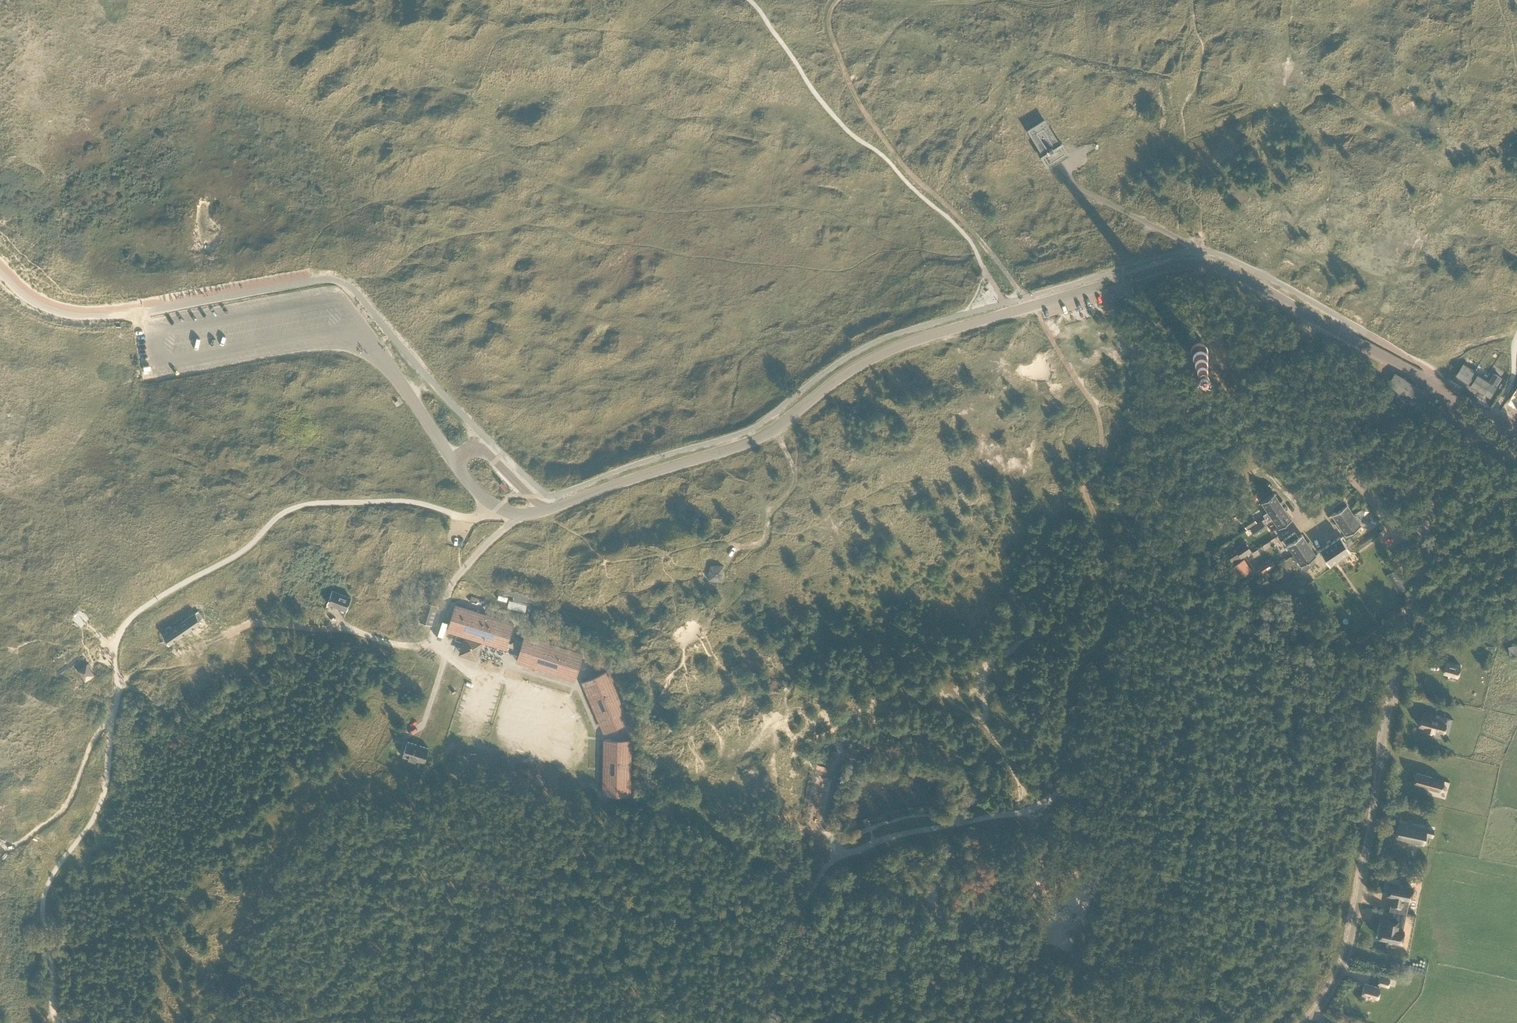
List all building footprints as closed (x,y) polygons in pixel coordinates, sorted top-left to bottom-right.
[(1048,166),(1068,153),(1062,143),(1059,144),(1044,120),(1028,130),(1043,154),(1041,156),(1048,166)] [(1190,348),(1189,350),(1189,352),(1190,354),(1191,356),(1193,357),(1195,359),(1196,359),(1198,360),(1200,360),(1201,359),(1204,358),(1207,355),(1208,352),(1208,349),(1208,347),(1207,345),(1205,343),(1203,342),(1200,341),(1198,341),(1195,341),(1193,343),(1191,345),(1190,348)] [(1464,364),(1457,375),(1473,386),(1490,397),(1497,386),(1496,386),(1501,378),(1494,373),(1489,382),(1480,376),(1470,370),(1471,368),(1464,364)] [(1395,373),(1388,386),(1403,395),(1411,382),(1395,373)] [(1411,382),(1403,395),(1412,400),(1418,404),(1421,400),(1426,391),(1411,382)] [(1267,516),(1269,514),(1282,506),(1274,493),(1260,502),(1267,512),(1263,515),(1264,517),(1266,516),(1267,516)] [(1342,507),(1342,506),(1346,503),(1343,499),(1332,507),(1335,512),(1331,514),(1337,522),(1335,524),(1336,526),(1353,514),(1346,504),(1342,507)] [(1291,518),(1282,506),(1269,514),(1267,516),(1267,517),(1265,518),(1267,521),(1271,518),(1278,527),(1291,518)] [(1356,527),(1360,525),(1353,514),(1336,526),(1338,528),(1340,527),(1345,535),(1349,532),(1353,537),(1360,532),(1356,527)] [(1257,523),(1253,517),(1243,524),(1247,530),(1249,528),(1257,523)] [(1257,523),(1249,528),(1254,535),(1266,527),(1261,521),(1257,523)] [(1298,537),(1294,532),(1283,539),(1286,543),(1290,541),(1290,542),(1287,544),(1294,555),(1311,543),(1309,541),(1307,542),(1301,534),(1298,537)] [(1350,551),(1340,537),(1331,542),(1330,540),(1326,542),(1328,545),(1319,551),(1329,565),(1336,561),(1340,566),(1346,562),(1342,557),(1350,551)] [(1224,560),(1228,566),(1251,550),(1244,541),(1234,547),(1237,551),(1224,560)] [(1315,562),(1312,557),(1315,555),(1310,547),(1312,545),(1311,543),(1294,555),(1300,565),(1304,562),(1305,563),(1301,566),(1304,570),(1315,562)] [(1251,569),(1243,558),(1229,568),(1237,579),(1251,569)] [(1273,561),(1257,571),(1259,575),(1275,565),(1273,561)] [(711,566),(710,580),(721,581),(722,567),(711,566)] [(1397,568),(1389,574),(1402,593),(1410,587),(1397,568)] [(1256,586),(1257,589),(1263,585),(1268,582),(1265,576),(1259,579),(1260,580),(1255,583),(1254,582),(1249,585),(1252,589),(1256,586)] [(1307,583),(1313,591),(1318,587),(1313,579),(1307,583)] [(346,610),(351,598),(332,591),(327,603),(346,610)] [(447,630),(464,636),(468,637),(468,639),(465,638),(460,653),(475,658),(480,643),(478,642),(479,640),(505,649),(513,623),(455,605),(447,630)] [(200,620),(202,618),(198,611),(172,629),(170,626),(166,629),(168,632),(163,635),(169,644),(202,622),(200,620)] [(517,661),(574,680),(582,654),(525,636),(517,661)] [(1516,654),(1516,644),(1508,646),(1511,656),(1516,654)] [(1458,677),(1461,666),(1447,662),(1444,673),(1458,677)] [(89,678),(94,675),(88,666),(89,665),(88,663),(78,670),(83,677),(86,675),(89,678)] [(628,722),(607,672),(582,682),(604,732),(628,722)] [(1447,718),(1423,711),(1422,716),(1421,716),(1419,726),(1425,728),(1424,729),(1434,731),(1434,730),(1443,733),(1446,722),(1445,722),(1447,718)] [(604,740),(603,795),(630,795),(631,740),(604,740)] [(424,763),(429,748),(407,741),(402,756),(424,763)] [(1417,773),(1414,784),(1429,788),(1440,791),(1443,780),(1432,777),(1417,773)] [(1431,837),(1433,829),(1401,822),(1398,838),(1421,843),(1423,835),(1431,837)] [(1392,896),(1389,911),(1400,913),(1402,905),(1406,906),(1408,898),(1410,899),(1412,887),(1389,882),(1386,894),(1392,896)] [(1398,921),(1400,913),(1389,911),(1386,927),(1380,926),(1377,937),(1401,942),(1403,930),(1401,930),(1403,922),(1398,921)] [(1388,987),(1390,979),(1380,976),(1377,985),(1388,987)] [(1377,998),(1380,987),(1364,983),(1361,994),(1377,998)]
